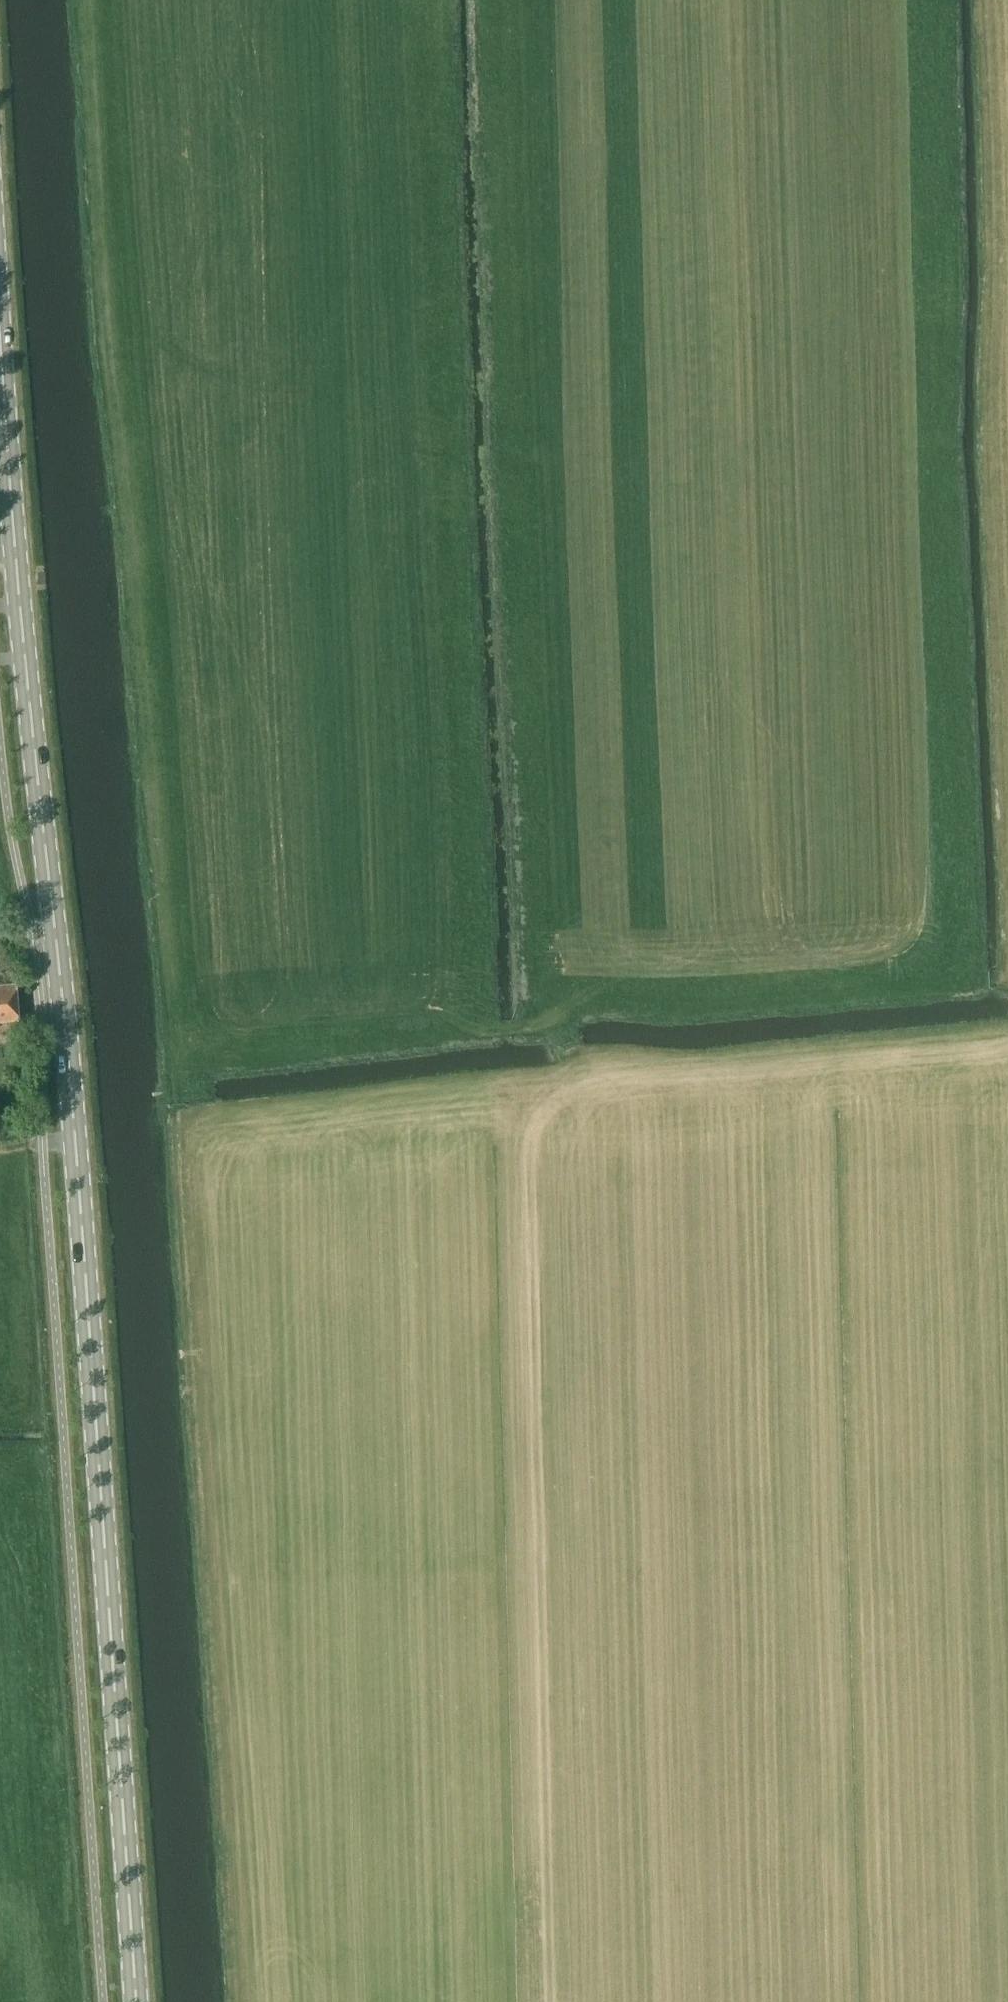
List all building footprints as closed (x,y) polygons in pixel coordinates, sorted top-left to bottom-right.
[(19,1017),(16,983),(0,984),(0,1019),(19,1017)]
